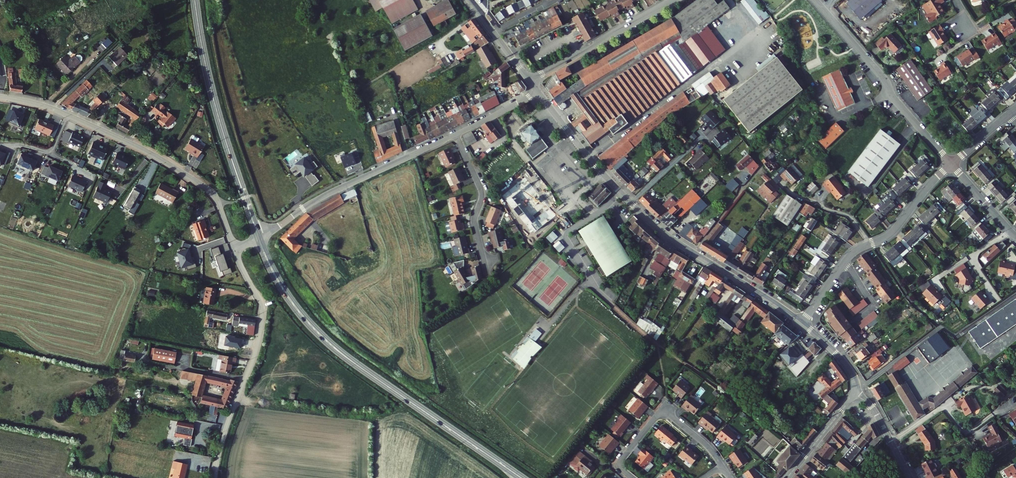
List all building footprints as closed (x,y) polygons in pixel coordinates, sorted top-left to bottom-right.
[(375,11),(383,7),(391,23),(417,9),(413,0),(370,0),(375,11)] [(421,14),(427,25),(454,11),(448,0),(421,14)] [(497,15),(502,22),(544,0),(526,0),(497,15)] [(604,9),(597,12),(600,18),(633,0),(620,0),(604,9)] [(600,18),(603,23),(610,19),(609,18),(613,16),(614,18),(621,14),(620,13),(628,8),(629,10),(635,6),(634,4),(638,2),(638,3),(643,0),(633,0),(600,18)] [(678,19),(681,23),(677,26),(688,42),(691,42),(711,26),(732,11),(725,1),(719,5),(716,0),(704,0),(678,19)] [(774,15),(770,11),(767,13),(756,0),(746,0),(743,2),(762,25),(774,15)] [(852,3),(864,18),(883,2),(881,0),(856,0),(852,3)] [(949,0),(940,0),(928,7),(934,16),(931,17),(935,23),(940,20),(942,18),(951,13),(948,9),(947,9),(945,5),(950,2),(949,0)] [(852,3),(849,6),(861,21),(864,18),(852,3)] [(551,11),(559,27),(564,25),(555,7),(550,10),(551,11)] [(547,17),(549,21),(554,30),(559,27),(551,11),(548,13),(549,16),(547,17)] [(590,23),(585,14),(575,20),(579,29),(590,23)] [(540,17),(543,22),(548,33),(554,30),(549,21),(547,23),(545,20),(544,21),(543,20),(545,19),(545,17),(544,15),(540,17)] [(420,17),(394,30),(406,52),(432,39),(420,17)] [(563,97),(558,101),(566,112),(567,112),(571,109),(572,107),(569,103),(575,98),(587,115),(586,116),(591,121),(595,127),(596,129),(592,132),(591,130),(589,128),(586,130),(583,127),(579,130),(582,134),(586,135),(594,146),(612,133),(616,139),(688,84),(687,83),(729,51),(711,26),(691,42),(688,42),(677,26),(681,23),(678,19),(678,18),(607,60),(611,65),(585,82),(579,86),(571,92),(563,97)] [(487,34),(475,19),(463,28),(474,42),(476,41),(487,34)] [(530,28),(527,29),(533,40),(538,38),(533,27),(530,21),(526,24),(528,28),(529,27),(530,28)] [(1013,22),(1012,21),(1009,23),(1010,25),(1008,26),(1007,26),(1003,28),(1009,38),(1015,33),(1015,21),(1013,22)] [(541,25),(539,26),(543,35),(548,33),(543,22),(540,23),(541,25)] [(590,23),(579,29),(583,34),(593,29),(590,23)] [(521,30),(522,32),(527,43),(533,40),(527,29),(524,24),(522,25),(525,30),(524,31),(523,29),(521,30)] [(538,24),(533,27),(538,38),(543,35),(539,26),(538,24)] [(950,33),(946,26),(935,33),(939,39),(936,41),(942,49),(954,41),(951,36),(950,36),(949,34),(950,33)] [(514,29),(508,33),(512,39),(518,37),(514,29)] [(588,44),(598,38),(593,29),(583,34),(588,44)] [(520,35),(518,37),(522,46),(527,43),(522,32),(519,33),(520,35)] [(121,39),(116,34),(105,44),(110,49),(121,39)] [(486,45),(492,42),(487,34),(476,41),(478,46),(475,48),(477,51),(478,50),(486,45)] [(1007,44),(1000,34),(991,39),(986,42),(992,51),(1002,45),(1003,47),(1007,44)] [(887,42),(886,40),(878,46),(884,53),(887,50),(891,51),(896,56),(904,50),(893,37),(887,42)] [(494,58),(486,45),(478,50),(488,69),(498,63),(495,58),(494,58)] [(465,57),(477,51),(475,48),(474,46),(466,52),(464,50),(461,52),(465,57)] [(114,59),(126,49),(124,47),(118,52),(119,54),(114,59)] [(132,56),(126,49),(114,59),(121,67),(132,56)] [(976,54),(974,51),(962,58),(962,59),(960,60),(960,62),(963,66),(964,67),(967,65),(968,67),(979,60),(980,61),(985,58),(980,52),(976,54)] [(449,55),(441,59),(443,63),(430,70),(432,75),(453,64),(449,55)] [(55,65),(66,76),(79,63),(73,57),(67,62),(63,57),(55,65)] [(535,65),(530,58),(527,59),(533,67),(535,65)] [(581,75),(585,82),(611,65),(607,60),(581,75)] [(923,102),(938,91),(916,61),(901,71),(923,102)] [(778,63),(725,106),(752,139),(805,96),(778,63)] [(499,73),(487,79),(488,81),(513,69),(509,64),(497,70),(499,73)] [(958,76),(951,65),(947,67),(949,69),(941,74),(947,83),(958,76)] [(573,77),(569,69),(560,75),(561,78),(558,79),(558,78),(555,82),(550,90),(558,101),(563,97),(571,92),(567,85),(566,85),(564,82),(573,77)] [(841,71),(823,79),(839,113),(856,105),(851,94),(853,94),(852,90),(850,91),(841,71)] [(711,94),(712,93),(714,95),(712,97),(715,101),(733,87),(724,75),(719,78),(715,73),(604,159),(615,171),(618,169),(624,162),(659,128),(711,94)] [(499,89),(507,89),(505,74),(491,81),(492,83),(497,81),(497,83),(499,87),(499,89)] [(14,75),(8,76),(11,91),(22,94),(23,88),(16,86),(14,75)] [(526,87),(526,85),(521,79),(511,86),(518,96),(525,91),(526,90),(526,88),(526,87)] [(103,95),(90,82),(66,104),(68,106),(80,112),(80,113),(92,118),(110,99),(105,93),(103,95)] [(119,88),(115,84),(110,89),(115,93),(119,88)] [(1015,96),(1015,93),(1011,87),(1005,93),(1002,90),(1000,92),(1009,102),(1015,96)] [(486,113),(501,105),(494,92),(481,98),(480,97),(478,98),(486,113)] [(1006,104),(1009,102),(1000,92),(998,94),(995,92),(988,98),(991,100),(997,108),(1004,102),(1006,104)] [(152,103),(157,97),(152,93),(147,99),(152,103)] [(487,114),(486,113),(478,98),(474,100),(482,116),(487,114)] [(482,116),(474,100),(469,102),(471,105),(473,109),(477,119),(482,116)] [(990,114),(997,108),(991,100),(982,108),(988,115),(989,113),(990,114)] [(142,121),(147,115),(126,102),(122,108),(140,119),(142,121)] [(179,115),(178,116),(174,112),(172,114),(168,110),(171,107),(167,104),(165,106),(163,104),(158,109),(163,114),(164,113),(168,117),(167,118),(166,117),(163,121),(168,126),(169,124),(171,123),(173,126),(177,121),(179,121),(181,119),(181,117),(179,115)] [(466,123),(472,120),(467,112),(465,108),(463,105),(458,108),(458,109),(460,113),(466,123)] [(990,118),(988,115),(982,108),(973,116),(975,118),(981,126),(990,118)] [(477,119),(473,109),(467,112),(472,120),(473,121),(477,119)] [(721,122),(710,110),(700,120),(711,131),(721,122)] [(367,124),(373,121),(369,111),(362,114),(367,124)] [(24,116),(13,112),(8,124),(19,129),(19,127),(22,128),(25,122),(22,121),(24,116)] [(455,116),(460,126),(466,123),(460,113),(455,116)] [(791,123),(799,118),(796,113),(788,118),(791,123)] [(133,120),(125,115),(121,120),(125,122),(121,127),(132,133),(136,128),(134,127),(130,125),(133,120)] [(422,121),(420,115),(419,116),(421,122),(417,123),(420,132),(413,135),(417,145),(429,140),(426,130),(424,125),(422,121)] [(460,126),(455,116),(449,119),(454,129),(460,126)] [(591,121),(586,116),(575,124),(579,130),(583,127),(586,130),(589,128),(586,124),(591,121)] [(974,132),(981,126),(975,118),(968,124),(974,132)] [(54,126),(39,119),(34,130),(53,139),(58,129),(54,127),(54,126)] [(449,119),(443,122),(448,132),(454,129),(449,119)] [(381,160),(404,151),(394,122),(374,128),(380,148),(377,149),(381,160)] [(437,125),(442,135),(448,132),(443,122),(437,125)] [(502,136),(493,122),(484,127),(487,131),(486,132),(489,135),(487,136),(492,143),(502,136)] [(543,139),(531,122),(519,130),(520,132),(517,135),(524,144),(527,141),(531,147),(531,148),(527,151),(534,160),(549,149),(544,142),(544,143),(541,140),(543,139)] [(845,133),(837,124),(818,142),(827,151),(845,133)] [(972,134),(974,132),(968,124),(966,126),(972,134)] [(442,135),(437,125),(432,127),(437,138),(442,135)] [(404,141),(409,139),(404,127),(400,128),(404,141)] [(437,138),(432,127),(426,130),(429,140),(429,142),(437,138)] [(906,145),(886,129),(851,175),(871,190),(906,145)] [(694,142),(682,130),(678,134),(690,146),(694,142)] [(731,138),(724,130),(713,139),(720,147),(731,138)] [(72,134),(65,131),(61,141),(68,144),(68,143),(80,148),(84,138),(73,132),(72,134)] [(473,133),(464,138),(466,141),(475,136),(473,133)] [(1009,134),(1002,140),(1005,143),(1006,142),(1011,148),(1015,144),(1015,139),(1013,135),(1011,137),(1009,134)] [(475,136),(466,141),(470,147),(479,142),(475,136)] [(194,153),(194,154),(200,158),(207,148),(194,140),(188,149),(194,153)] [(108,148),(93,142),(88,155),(103,161),(108,148)] [(675,158),(664,148),(662,149),(654,158),(655,159),(665,168),(667,166),(660,159),(665,155),(672,161),(675,158)] [(453,155),(450,149),(441,153),(448,168),(457,164),(452,155),(453,155)] [(709,159),(700,149),(686,163),(695,172),(709,159)] [(352,151),(341,157),(346,167),(357,161),(352,151)] [(0,153),(0,168),(2,164),(5,166),(10,153),(6,152),(5,155),(0,153)] [(478,160),(481,164),(488,155),(485,152),(478,160)] [(772,154),(770,152),(764,157),(766,159),(765,160),(775,171),(779,168),(769,157),(772,154)] [(130,159),(117,153),(112,165),(125,170),(130,159)] [(928,160),(921,165),(927,173),(934,167),(931,163),(934,161),(928,153),(925,156),(928,160)] [(758,173),(764,167),(752,155),(741,165),(745,170),(751,165),(758,173)] [(37,163),(20,156),(16,166),(33,173),(37,163)] [(661,173),(665,168),(655,159),(654,158),(644,168),(649,172),(651,170),(649,167),(652,164),(661,173)] [(305,159),(295,166),(296,167),(291,171),(296,177),(301,173),(305,178),(306,178),(313,186),(318,182),(312,174),(315,172),(314,170),(318,168),(314,163),(310,166),(305,159)] [(983,161),(983,162),(976,167),(978,169),(977,170),(982,177),(990,170),(983,161)] [(637,175),(624,162),(618,169),(621,172),(619,175),(630,187),(630,186),(637,180),(635,178),(637,175)] [(911,174),(913,175),(917,180),(920,178),(921,179),(927,173),(921,165),(911,174)] [(784,175),(789,180),(791,178),(796,184),(804,177),(794,166),(784,175)] [(48,169),(45,167),(42,174),(45,176),(44,177),(58,183),(63,173),(49,167),(48,169)] [(461,168),(451,173),(456,185),(452,187),(455,193),(463,189),(460,183),(466,180),(461,168)] [(982,177),(988,184),(990,183),(992,185),(998,180),(990,170),(982,177)] [(527,187),(525,185),(528,182),(535,177),(531,171),(500,196),(505,202),(506,201),(514,210),(517,208),(533,228),(549,215),(527,187)] [(643,184),(639,180),(644,175),(640,172),(637,175),(635,178),(637,180),(630,186),(635,192),(643,184)] [(761,177),(766,182),(769,178),(764,174),(761,177)] [(913,175),(903,183),(910,191),(917,185),(916,184),(919,182),(917,180),(913,175)] [(87,182),(73,176),(68,187),(82,194),(87,182)] [(844,189),(834,178),(824,187),(829,193),(831,192),(839,202),(847,195),(843,190),(844,189)] [(1001,178),(998,180),(992,185),(994,188),(993,189),(999,196),(1006,189),(1001,183),(1003,181),(1001,178)] [(726,187),(732,194),(740,187),(734,180),(726,187)] [(777,205),(785,196),(779,190),(782,186),(776,180),(769,187),(781,198),(776,204),(777,205)] [(108,185),(99,181),(92,198),(107,205),(112,192),(106,189),(108,185)] [(821,189),(815,183),(805,192),(811,198),(821,189)] [(894,192),(897,196),(900,198),(903,196),(910,191),(903,183),(894,192)] [(161,184),(156,194),(173,203),(179,193),(175,191),(161,184)] [(602,185),(588,199),(597,208),(611,194),(602,185)] [(947,193),(950,195),(957,189),(955,186),(952,189),(949,186),(943,192),(945,195),(947,193)] [(141,191),(135,187),(123,208),(130,211),(137,199),(141,201),(144,196),(139,194),(141,191)] [(776,204),(781,198),(769,187),(764,192),(776,204)] [(961,193),(957,189),(950,195),(953,200),(961,193)] [(1015,198),(1015,195),(1015,193),(1012,196),(1006,189),(999,196),(1004,202),(1008,199),(1011,202),(1015,198)] [(294,239),(314,220),(351,199),(353,204),(358,203),(356,196),(357,196),(356,190),(342,197),(340,195),(308,214),(281,239),(296,254),(302,248),(294,239)] [(677,207),(686,216),(700,201),(691,191),(680,202),(676,206),(677,207)] [(967,200),(961,193),(953,200),(959,206),(957,208),(959,211),(966,205),(963,203),(967,200)] [(654,201),(647,194),(639,201),(647,209),(654,201)] [(453,199),(458,216),(461,216),(468,214),(465,203),(467,202),(466,195),(453,199)] [(807,205),(792,195),(777,216),(792,226),(798,218),(803,211),(807,205)] [(897,196),(888,204),(894,211),(901,205),(900,204),(903,202),(900,198),(897,196)] [(680,202),(674,197),(665,206),(659,200),(657,201),(650,208),(662,220),(676,206),(680,202)] [(959,206),(953,200),(950,203),(956,209),(957,208),(959,206)] [(816,207),(809,202),(807,205),(803,211),(805,212),(810,216),(816,207)] [(940,205),(940,204),(933,211),(935,213),(944,205),(943,203),(940,205)] [(876,210),(879,213),(884,219),(886,217),(887,217),(894,211),(888,204),(881,210),(879,208),(876,210)] [(948,209),(944,205),(935,213),(939,218),(949,210),(948,209)] [(968,208),(966,205),(959,211),(961,214),(967,220),(974,214),(969,207),(968,208)] [(498,225),(504,210),(495,206),(489,221),(491,222),(498,225)] [(686,216),(677,207),(663,220),(673,228),(686,216)] [(825,210),(820,219),(822,221),(828,212),(825,210)] [(935,213),(933,211),(923,219),(925,221),(935,213)] [(876,229),(885,221),(884,219),(879,213),(869,221),(876,229)] [(939,218),(935,213),(925,221),(927,223),(930,226),(939,218)] [(981,221),(974,214),(967,220),(975,229),(982,224),(980,221),(981,221)] [(650,227),(638,215),(633,220),(636,224),(632,228),(638,234),(636,237),(640,242),(642,239),(645,234),(650,227)] [(462,220),(461,216),(458,216),(454,217),(455,221),(452,222),(455,233),(467,230),(466,226),(465,226),(463,219),(462,220)] [(637,260),(608,216),(581,233),(589,246),(587,247),(593,258),(596,256),(603,268),(600,269),(605,277),(608,276),(609,278),(637,260)] [(773,223),(765,217),(761,222),(769,228),(773,223)] [(810,228),(815,231),(822,221),(820,219),(817,217),(810,228)] [(207,228),(205,221),(194,224),(194,225),(193,227),(194,229),(195,230),(199,241),(209,238),(208,232),(207,232),(206,229),(207,228)] [(835,231),(842,236),(849,226),(845,223),(839,231),(836,229),(835,231)] [(924,225),(917,231),(923,238),(933,230),(930,226),(927,223),(924,226),(924,225)] [(991,233),(983,223),(982,224),(975,229),(972,232),(981,242),(984,240),(991,234),(991,233)] [(686,234),(699,244),(705,236),(707,238),(716,227),(713,224),(704,235),(695,228),(694,230),(691,228),(686,234)] [(713,247),(727,228),(722,224),(702,248),(726,263),(741,246),(746,240),(740,236),(726,255),(713,247)] [(849,226),(842,236),(845,238),(850,241),(857,231),(849,226)] [(657,234),(650,227),(645,234),(642,239),(649,244),(651,242),(657,234)] [(504,229),(492,232),(492,236),(494,235),(495,241),(496,241),(498,248),(507,246),(508,250),(514,248),(512,240),(511,241),(509,239),(507,240),(504,229)] [(836,236),(831,243),(839,249),(844,241),(843,241),(845,238),(842,236),(835,231),(833,234),(836,236)] [(908,239),(908,240),(914,246),(923,238),(917,231),(908,239)] [(664,240),(657,234),(651,242),(649,245),(652,248),(652,249),(653,250),(653,252),(655,253),(658,247),(660,247),(664,240)] [(836,236),(833,234),(828,241),(831,243),(836,236)] [(798,258),(809,240),(804,236),(792,254),(798,258)] [(468,237),(457,240),(461,256),(473,253),(472,248),(471,249),(468,237)] [(678,248),(664,240),(660,247),(659,249),(663,251),(661,255),(658,260),(657,259),(654,266),(659,269),(657,272),(665,276),(668,272),(675,259),(673,258),(678,248)] [(905,242),(898,247),(904,255),(914,246),(908,240),(905,242)] [(1011,245),(1007,241),(1002,245),(1001,245),(997,249),(995,247),(987,255),(993,261),(1011,245)] [(831,243),(824,253),(831,258),(833,255),(834,256),(839,249),(831,243)] [(305,249),(322,253),(323,249),(306,245),(305,249)] [(744,248),(741,246),(726,263),(740,272),(744,266),(735,260),(744,248)] [(187,249),(180,247),(178,254),(176,253),(174,260),(177,261),(178,265),(176,265),(178,271),(182,269),(184,275),(194,272),(191,264),(188,265),(185,257),(187,249)] [(904,255),(898,247),(888,256),(894,263),(904,255)] [(693,257),(678,248),(673,258),(675,259),(676,260),(682,264),(680,267),(681,268),(676,276),(680,278),(685,270),(686,269),(693,257)] [(766,258),(755,250),(751,256),(748,260),(744,266),(740,272),(755,281),(756,279),(758,276),(749,270),(757,258),(763,262),(766,258)] [(748,260),(751,256),(748,253),(748,252),(746,251),(743,256),(748,260)] [(816,264),(819,265),(827,271),(834,261),(831,258),(824,253),(821,256),(816,264)] [(873,260),(868,253),(859,260),(862,263),(861,264),(864,267),(873,260)] [(213,257),(207,258),(210,266),(212,265),(215,276),(218,276),(219,280),(228,278),(226,272),(223,273),(219,259),(215,260),(213,257)] [(454,263),(459,270),(463,267),(464,268),(465,268),(468,259),(454,263)] [(877,268),(879,267),(873,260),(864,267),(866,270),(867,269),(870,273),(877,268)] [(1015,274),(1015,264),(1013,263),(1012,264),(1009,263),(1010,261),(1006,260),(1005,262),(1004,262),(1003,263),(1001,271),(1008,273),(1008,275),(1015,277),(1015,274)] [(700,274),(707,279),(713,270),(706,265),(700,274)] [(771,269),(765,265),(758,276),(756,279),(765,285),(772,273),(769,271),(771,269)] [(819,265),(812,276),(819,281),(821,278),(822,278),(827,271),(819,265)] [(475,285),(485,276),(482,266),(475,268),(477,275),(473,276),(471,278),(469,276),(468,276),(468,273),(465,269),(464,268),(463,267),(459,270),(456,273),(464,285),(466,284),(470,289),(475,285)] [(973,272),(970,268),(965,271),(962,267),(958,269),(961,274),(959,275),(961,279),(963,278),(964,280),(963,284),(972,286),(974,285),(974,283),(976,283),(977,279),(975,278),(972,273),(973,272)] [(883,275),(877,268),(870,273),(869,274),(872,279),(871,279),(874,282),(883,275)] [(698,277),(686,269),(685,270),(680,278),(677,283),(690,291),(691,288),(698,277)] [(718,279),(722,281),(725,277),(713,270),(707,279),(707,280),(713,283),(715,278),(717,280),(718,279)] [(786,289),(792,282),(789,281),(791,277),(783,271),(780,274),(781,275),(776,283),(786,290),(786,289)] [(887,283),(888,282),(883,275),(874,282),(876,285),(877,284),(880,289),(887,283)] [(653,278),(648,276),(644,282),(649,285),(653,278)] [(812,276),(805,286),(813,292),(817,285),(817,284),(819,281),(812,276)] [(726,286),(734,291),(738,286),(725,277),(722,281),(718,287),(711,297),(717,302),(722,296),(720,295),(726,286)] [(705,283),(701,281),(692,296),(695,297),(705,283)] [(893,290),(887,283),(880,289),(879,290),(882,294),(881,294),(884,297),(893,290)] [(715,285),(708,295),(711,297),(718,287),(715,285)] [(940,290),(934,285),(927,293),(938,304),(946,297),(939,291),(940,290)] [(745,305),(749,309),(755,301),(756,299),(738,286),(734,291),(726,302),(723,306),(728,310),(739,296),(747,302),(745,305)] [(805,286),(798,297),(805,302),(806,299),(807,300),(813,292),(805,286)] [(853,292),(850,288),(841,295),(847,302),(855,296),(852,292),(853,292)] [(202,305),(212,307),(216,291),(206,289),(202,305)] [(890,304),(898,297),(893,290),(884,297),(886,300),(887,300),(890,304)] [(987,295),(983,290),(976,296),(976,298),(979,302),(978,303),(981,307),(982,305),(984,308),(992,301),(989,297),(990,297),(988,294),(987,295)] [(858,300),(855,296),(847,302),(854,310),(862,303),(859,299),(858,300)] [(676,299),(673,304),(678,307),(681,302),(676,299)] [(871,305),(867,299),(862,303),(854,310),(852,311),(857,317),(871,305)] [(1015,309),(1015,299),(970,330),(975,338),(1015,309)] [(787,324),(755,301),(749,309),(737,326),(734,330),(740,336),(745,329),(744,329),(757,312),(767,319),(764,324),(778,334),(786,325),(787,324)] [(723,316),(728,310),(723,306),(718,312),(723,316)] [(852,325),(838,307),(829,315),(831,318),(830,319),(833,323),(831,324),(840,335),(841,334),(842,335),(841,336),(843,339),(845,337),(850,344),(861,335),(853,326),(853,327),(851,326),(852,325)] [(982,347),(1015,325),(1015,309),(975,338),(982,347)] [(718,312),(713,319),(731,334),(734,330),(737,326),(723,316),(718,312)] [(882,318),(877,312),(861,325),(866,331),(866,330),(882,318)] [(202,328),(210,330),(211,327),(209,327),(211,320),(226,323),(227,318),(206,313),(202,328)] [(236,327),(249,329),(254,330),(254,323),(239,320),(240,318),(236,318),(235,319),(233,319),(231,329),(234,329),(234,328),(236,328),(236,327)] [(801,337),(786,325),(778,334),(774,338),(785,346),(789,342),(792,344),(801,337)] [(649,330),(647,333),(656,341),(659,338),(649,330)] [(855,350),(864,343),(863,342),(867,339),(864,336),(868,333),(866,330),(866,331),(861,335),(850,344),(855,350)] [(876,335),(870,340),(874,344),(880,339),(876,335)] [(933,365),(953,350),(942,335),(922,350),(933,365)] [(520,364),(537,344),(530,339),(525,346),(523,344),(517,350),(519,352),(514,359),(520,364)] [(826,349),(819,343),(813,349),(815,352),(809,357),(807,354),(802,359),(792,347),(784,354),(792,364),(791,365),(799,376),(813,362),(811,359),(817,354),(819,357),(826,349)] [(537,344),(520,364),(525,368),(541,348),(537,344)] [(865,363),(873,356),(872,355),(876,353),(869,345),(858,354),(860,356),(860,357),(865,363)] [(894,353),(889,346),(883,351),(888,358),(894,353)] [(146,350),(145,356),(147,356),(165,360),(168,360),(169,354),(146,350)] [(119,352),(117,362),(131,364),(133,357),(122,355),(123,353),(119,352)] [(165,360),(147,356),(145,361),(164,365),(165,360)] [(877,372),(889,363),(889,362),(884,356),(873,364),(876,368),(875,368),(875,369),(877,372)] [(237,361),(221,358),(220,363),(223,363),(220,375),(230,377),(232,367),(236,368),(237,361)] [(910,359),(897,369),(898,371),(901,376),(914,365),(910,359)] [(850,377),(838,360),(832,366),(842,378),(835,383),(825,373),(821,378),(830,388),(822,394),(825,398),(826,397),(831,393),(850,377)] [(936,398),(941,405),(977,376),(971,369),(936,398)] [(901,376),(898,371),(891,375),(892,378),(898,388),(905,384),(901,376)] [(878,383),(880,386),(892,378),(891,375),(890,375),(878,383)] [(238,384),(227,382),(227,384),(190,377),(189,384),(195,386),(193,396),(200,397),(202,387),(226,391),(223,401),(202,397),(200,406),(226,411),(238,384)] [(660,386),(650,378),(647,381),(649,382),(646,387),(640,394),(648,400),(652,394),(653,395),(660,386)] [(685,384),(681,381),(673,391),(677,394),(685,384)] [(873,387),(884,406),(891,400),(888,396),(886,397),(880,386),(878,383),(873,387)] [(908,383),(905,384),(898,388),(900,393),(909,385),(908,383)] [(691,389),(685,384),(677,394),(678,394),(679,394),(681,395),(679,397),(683,400),(691,389)] [(646,387),(643,385),(637,392),(640,394),(646,387)] [(919,404),(909,385),(900,393),(915,423),(925,417),(923,412),(930,408),(935,410),(941,405),(936,398),(934,400),(929,398),(919,404)] [(997,390),(1005,398),(1009,394),(1001,387),(997,390)] [(841,403),(831,393),(826,397),(832,403),(833,404),(828,409),(827,408),(825,411),(829,416),(841,403)] [(977,406),(978,405),(972,395),(959,402),(961,407),(964,405),(967,411),(969,416),(979,410),(977,406)] [(695,399),(692,396),(682,408),(686,411),(687,409),(695,416),(703,408),(694,400),(695,399)] [(651,409),(640,400),(636,406),(637,407),(631,413),(640,420),(645,414),(646,415),(651,409)] [(884,406),(885,409),(892,403),(891,400),(884,406)] [(202,407),(200,415),(217,419),(218,411),(202,407)] [(713,434),(720,425),(710,416),(711,415),(709,412),(699,424),(705,429),(706,428),(713,434)] [(806,413),(795,422),(798,426),(806,420),(805,417),(808,415),(806,413)] [(625,435),(633,425),(624,417),(621,420),(622,421),(613,432),(622,440),(626,436),(625,435)] [(860,431),(845,418),(833,432),(845,444),(848,441),(841,434),(846,427),(853,433),(853,432),(857,435),(860,431)] [(174,421),(172,436),(183,437),(182,444),(189,445),(190,437),(189,437),(191,423),(174,421)] [(998,423),(992,427),(996,434),(987,439),(993,448),(1006,441),(1000,431),(1002,430),(998,423)] [(868,427),(872,436),(873,440),(879,437),(874,425),(868,427)] [(930,430),(927,426),(919,431),(923,436),(930,430)] [(669,433),(662,427),(655,435),(658,437),(656,439),(661,443),(663,441),(668,445),(672,448),(674,445),(676,445),(676,444),(678,441),(674,438),(674,437),(671,435),(669,434),(669,433)] [(815,427),(808,434),(813,439),(820,432),(815,427)] [(872,436),(868,427),(863,434),(864,435),(856,446),(854,445),(842,460),(850,466),(872,436)] [(737,438),(725,428),(717,438),(722,442),(724,441),(730,446),(730,445),(733,447),(734,447),(738,443),(738,441),(735,440),(737,438)] [(933,433),(930,430),(923,436),(925,439),(933,433)] [(829,442),(827,446),(831,449),(827,453),(823,450),(822,450),(819,453),(828,460),(837,449),(835,447),(837,444),(844,450),(848,446),(845,444),(833,432),(827,440),(829,442)] [(939,442),(933,433),(925,439),(927,441),(928,443),(930,446),(930,452),(940,451),(939,442)] [(799,435),(796,437),(806,447),(813,439),(808,434),(803,439),(799,435)] [(750,446),(757,438),(755,436),(748,444),(750,446)] [(617,450),(622,445),(611,437),(601,448),(611,457),(612,455),(614,456),(615,454),(614,453),(615,452),(616,450),(617,450)] [(798,448),(802,452),(806,447),(796,437),(794,440),(799,444),(800,446),(798,448)] [(779,471),(779,472),(783,475),(783,476),(788,470),(789,470),(802,455),(792,446),(779,462),(783,465),(780,468),(781,469),(779,471)] [(692,468),(699,459),(695,455),(694,456),(692,454),(693,453),(687,448),(679,457),(685,463),(686,462),(692,468)] [(730,456),(734,461),(735,460),(740,467),(749,461),(741,448),(730,456)] [(644,471),(654,459),(643,450),(639,456),(641,457),(635,464),(644,471)] [(592,462),(581,453),(578,457),(577,456),(572,462),(579,467),(577,469),(582,472),(582,471),(589,477),(597,469),(591,464),(592,462)] [(828,460),(819,453),(813,460),(826,470),(831,463),(828,460)] [(174,468),(173,477),(184,477),(184,476),(185,476),(186,462),(172,460),(171,468),(174,468)] [(850,466),(842,460),(836,468),(848,477),(855,470),(850,466)] [(925,465),(928,471),(929,471),(932,477),(930,477),(939,477),(943,476),(939,469),(940,468),(941,466),(939,464),(938,463),(936,464),(934,460),(925,465)] [(808,464),(798,475),(802,477),(815,477),(811,474),(816,469),(808,464)] [(1007,471),(1011,477),(1012,477),(1015,475),(1015,466),(1007,471)] [(753,467),(742,475),(745,477),(761,477),(753,467)] [(959,467),(952,471),(956,477),(965,477),(959,467)]
